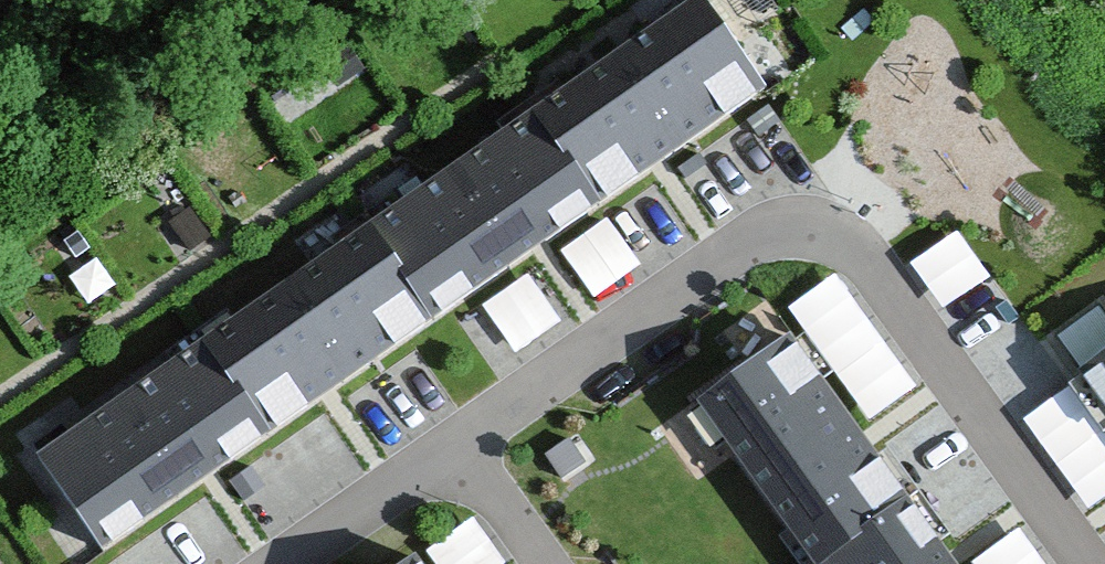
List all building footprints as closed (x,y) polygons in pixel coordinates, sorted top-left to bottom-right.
[(701,5),(537,116),(598,206),(762,95),(701,5)] [(537,116),(370,229),(432,319),(598,206),(537,116)] [(947,293),(994,261),(964,217),(916,249),(947,293)] [(370,229),(201,344),(263,434),(432,319),(370,229)] [(838,261),(792,294),(874,405),(920,372),(838,261)] [(1064,316),(1081,354),(1104,343),(1104,297),(1064,316)] [(699,396),(815,556),(905,491),(789,331),(699,396)] [(201,344),(42,452),(104,542),(263,434),(201,344)] [(1078,381),(1104,417),(1104,361),(1078,381)] [(815,556),(821,563),(958,563),(905,491),(815,556)] [(1000,563),(1058,563),(1037,522),(990,545),(1000,563)] [(414,554),(400,563),(421,563),(414,554)]
